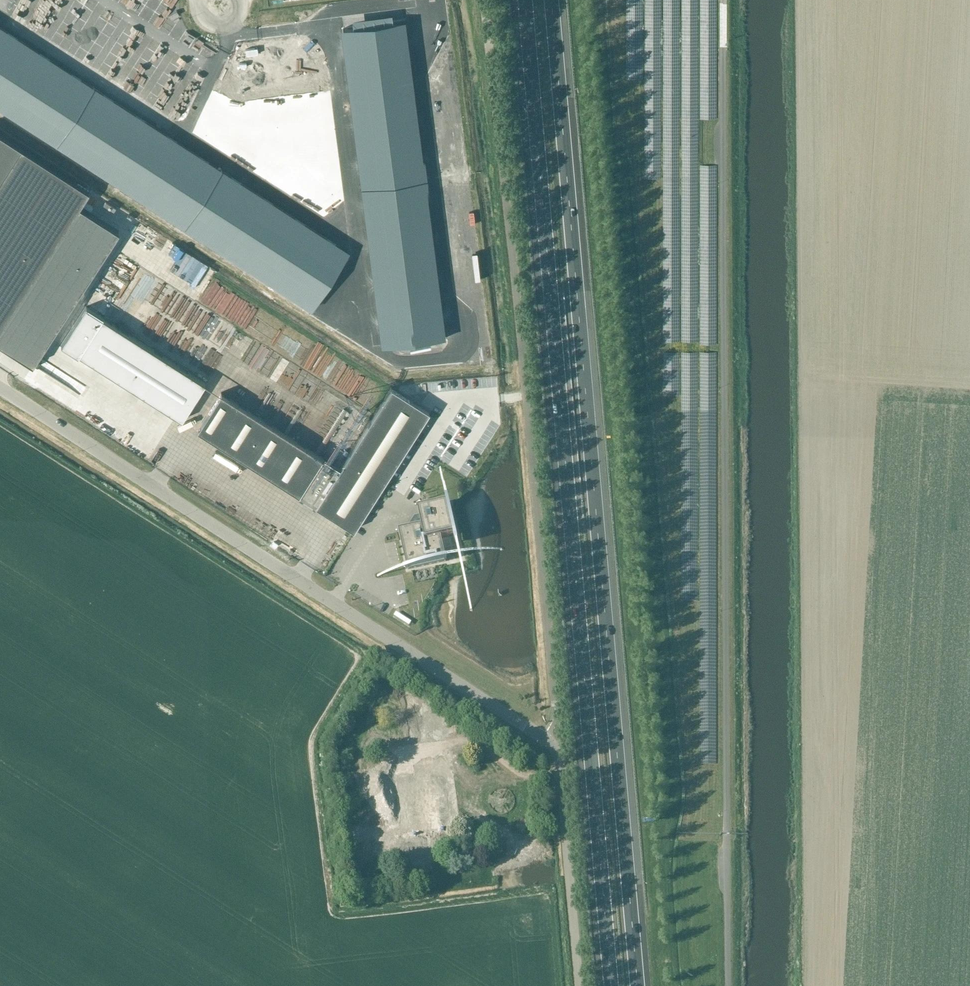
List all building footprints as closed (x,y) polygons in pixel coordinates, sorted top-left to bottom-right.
[(304,44),(262,50),(265,72),(309,67),(304,44)] [(19,144),(0,132),(0,173),(19,144)] [(30,363),(114,232),(75,208),(88,188),(19,144),(0,173),(0,343),(30,363)] [(155,300),(154,330),(145,326),(141,333),(134,337),(188,365),(184,361),(189,359),(191,364),(199,360),(198,358),(203,353),(203,346),(187,331),(199,309),(177,297),(169,313),(161,312),(157,303),(164,304),(169,298),(158,288),(159,280),(129,264),(103,313),(108,316),(113,306),(121,307),(122,301),(133,301),(132,299),(155,300)] [(78,357),(79,355),(181,420),(205,382),(86,306),(61,346),(78,357)] [(241,356),(248,346),(240,340),(233,350),(241,356)] [(36,363),(30,380),(44,385),(45,383),(52,386),(57,373),(71,379),(75,370),(78,371),(81,363),(50,351),(46,360),(45,359),(42,365),(36,363)] [(236,375),(226,393),(234,398),(245,380),(236,375)] [(197,430),(298,495),(297,497),(314,507),(315,506),(353,530),(367,508),(381,486),(429,411),(391,387),(339,468),(221,392),(197,430)] [(411,524),(412,529),(399,532),(408,570),(446,561),(441,539),(456,535),(449,505),(419,511),(420,517),(416,518),(411,524)] [(320,549),(328,554),(331,550),(322,545),(320,549)] [(432,769),(391,773),(397,840),(390,840),(391,853),(421,850),(420,831),(437,829),(432,769)]
